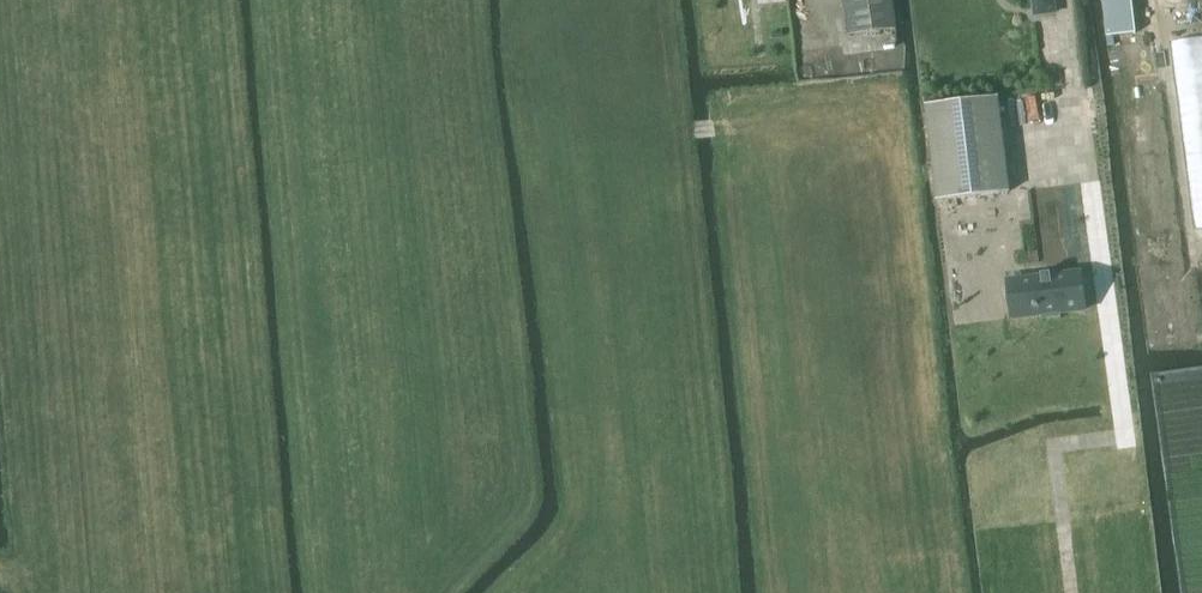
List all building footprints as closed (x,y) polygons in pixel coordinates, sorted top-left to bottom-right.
[(893,31),(889,0),(841,0),(845,37),(893,31)] [(1033,18),(1056,15),(1054,0),(1031,0),(1033,18)] [(1107,37),(1136,34),(1131,0),(1102,0),(1107,37)] [(939,199),(940,199),(1011,191),(999,96),(928,104),(939,199)] [(1041,277),(1014,280),(1017,309),(1034,307),(1034,309),(1040,308),(1040,314),(1039,315),(1040,316),(1041,316),(1041,320),(1043,320),(1043,319),(1059,317),(1059,318),(1061,318),(1060,313),(1083,311),(1079,273),(1051,276),(1050,273),(1049,274),(1049,276),(1043,277),(1042,274),(1041,274),(1041,277)]
